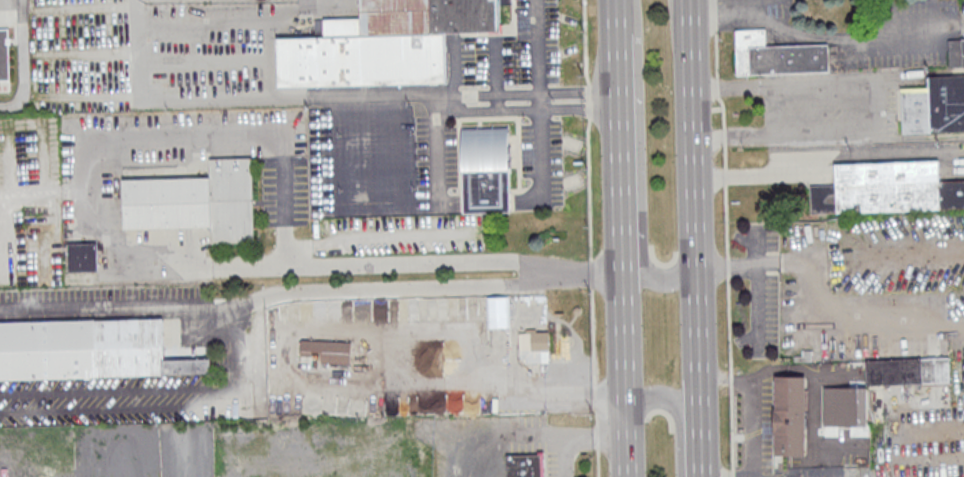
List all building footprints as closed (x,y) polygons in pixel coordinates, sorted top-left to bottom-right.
[(361,18),(324,18),(325,37),(278,38),(278,85),(446,84),(446,33),(500,32),(500,4),(511,4),(511,0),(361,0),(361,18)] [(11,81),(10,28),(0,28),(0,81),(11,81)] [(736,30),(736,74),(829,73),(829,44),(767,45),(767,29),(736,30)] [(946,37),(963,36),(963,65),(947,66),(946,37)] [(926,75),(963,74),(963,130),(901,132),(899,92),(926,91),(926,75)] [(511,212),(511,128),(462,128),(463,212),(511,212)] [(121,178),(207,176),(206,157),(249,156),(251,240),(209,241),(209,225),(122,228),(121,178)] [(937,180),(963,179),(963,207),(809,213),(807,184),(832,183),(832,163),(936,159),(937,180)] [(71,272),(100,272),(100,243),(71,243),(71,272)] [(208,374),(0,379),(0,321),(161,317),(162,357),(208,356),(208,374)] [(549,361),(549,330),(519,330),(520,362),(549,361)] [(351,363),(352,342),(302,339),(301,360),(351,363)] [(867,358),(867,386),(823,387),(824,427),(868,426),(868,385),(951,384),(950,357),(867,358)] [(775,455),(805,455),(805,375),(775,375),(775,455)] [(506,476),(545,476),(545,453),(506,454),(506,476)]
